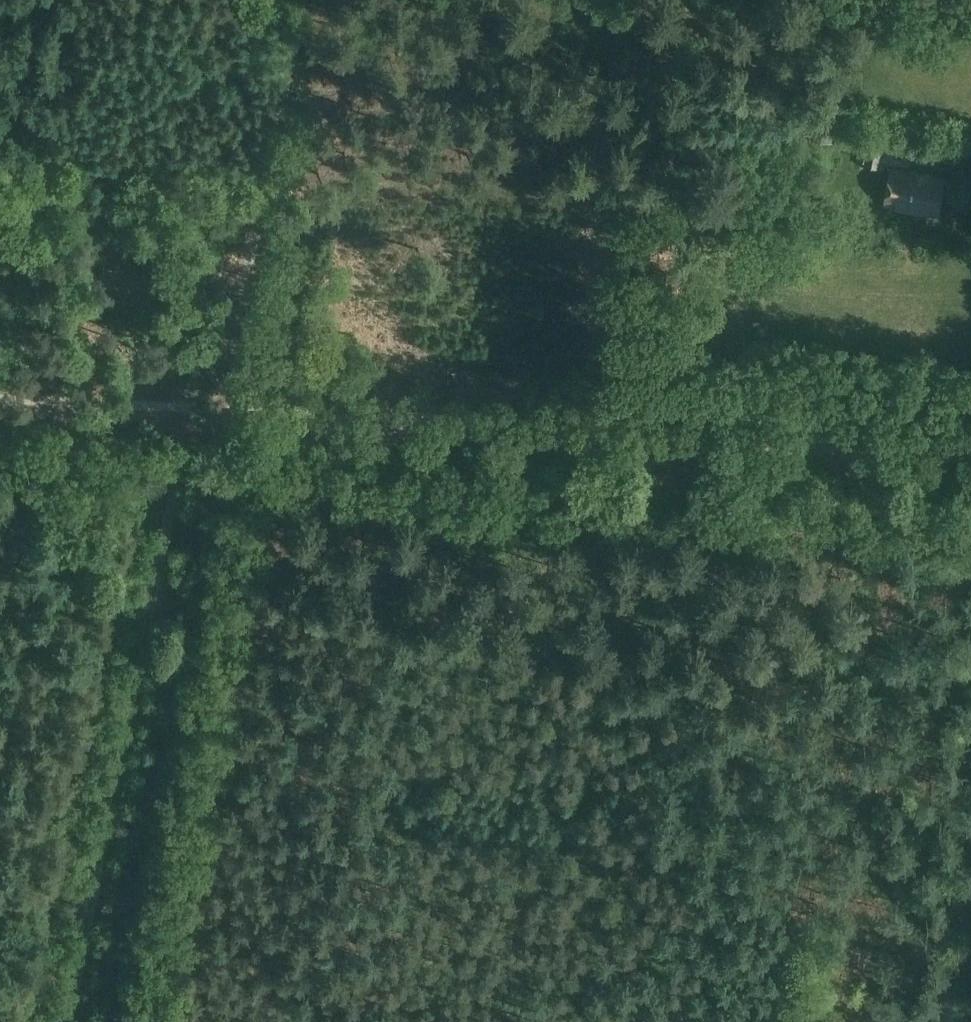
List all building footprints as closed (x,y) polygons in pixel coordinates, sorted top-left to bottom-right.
[(857,163),(882,167),(885,143),(861,140),(857,163)] [(928,174),(914,171),(913,174),(893,170),(886,204),(937,213),(943,179),(927,176),(928,174)]
